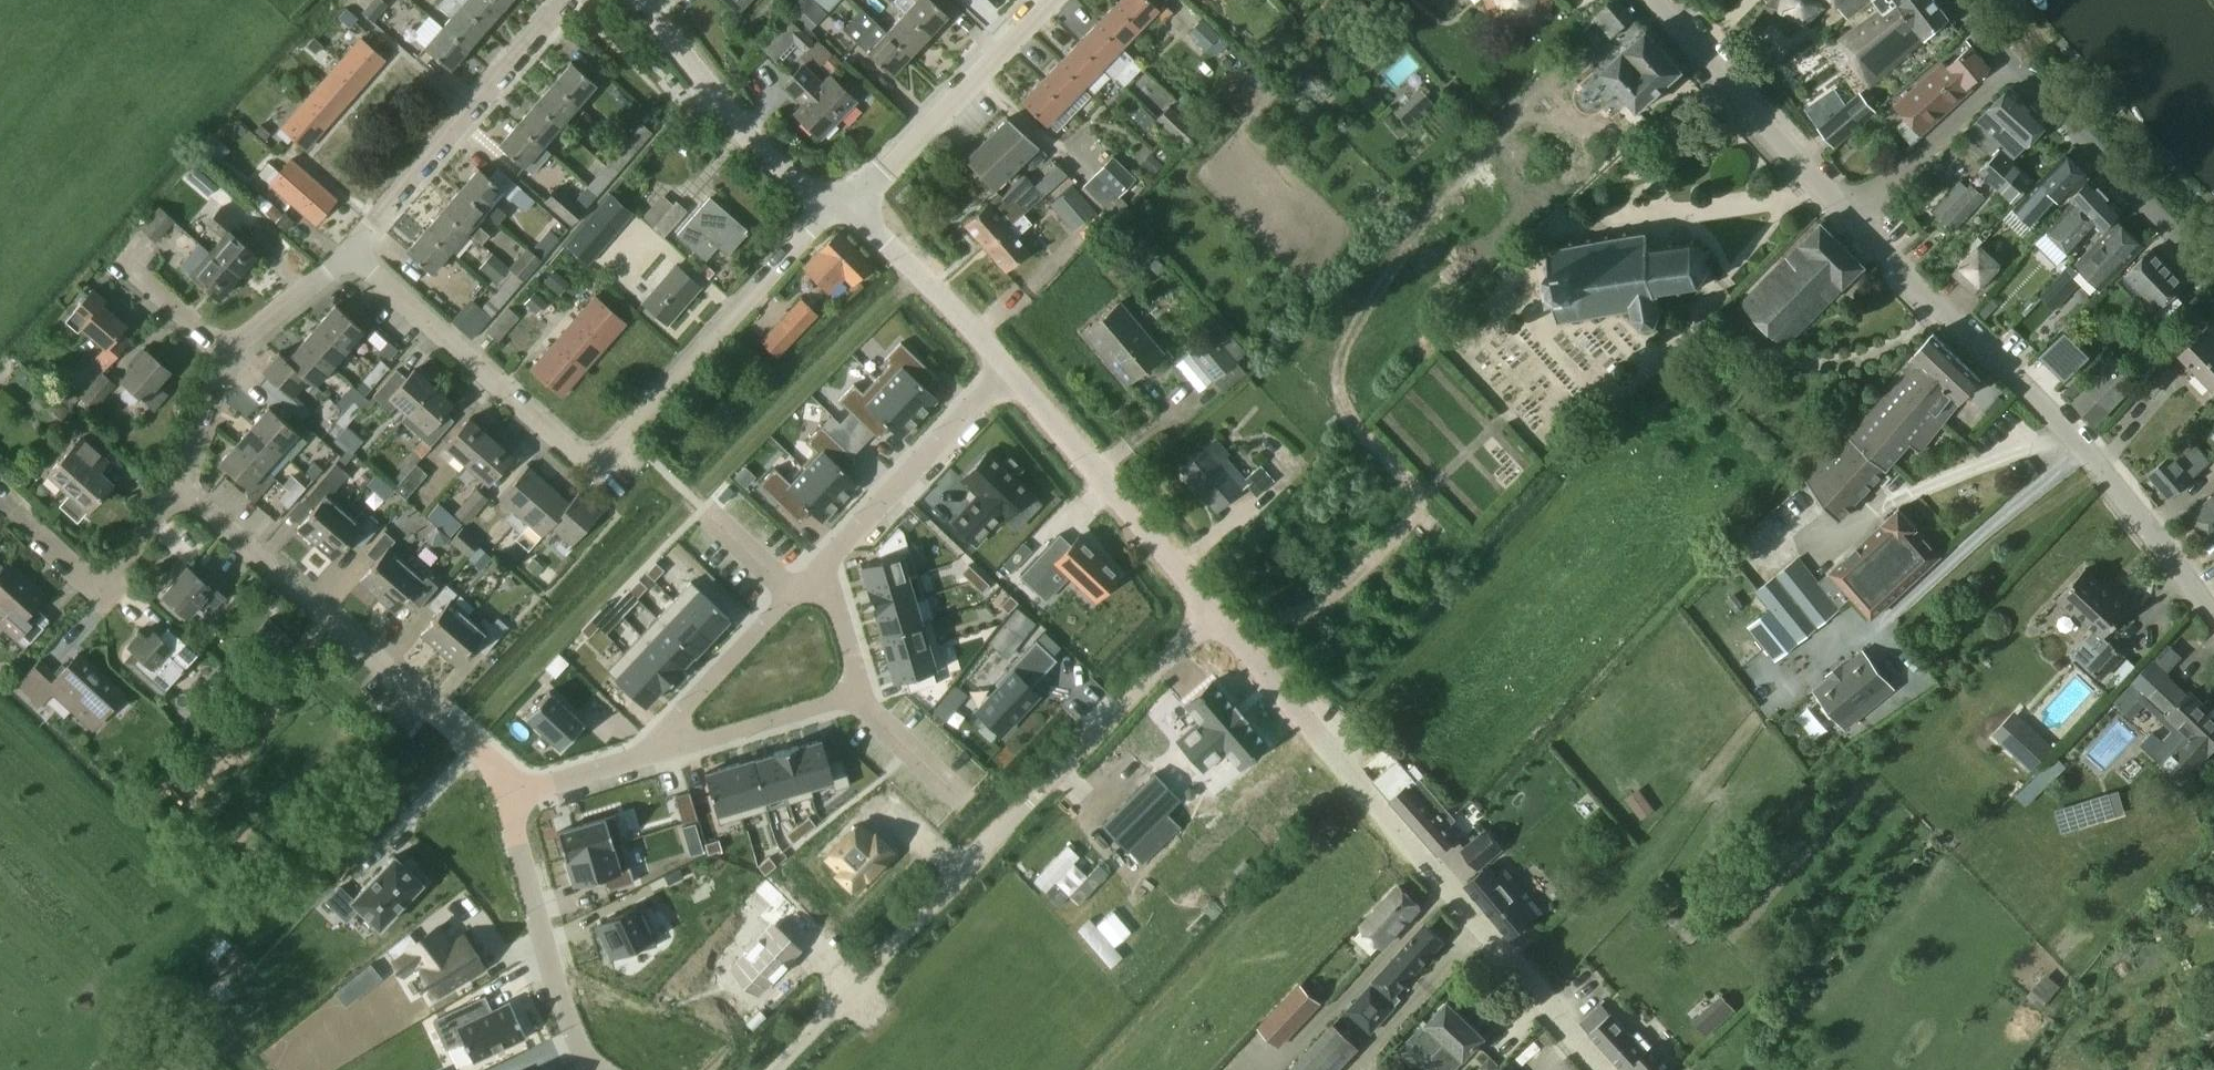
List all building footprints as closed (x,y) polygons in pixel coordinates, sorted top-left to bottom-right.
[(372,22),(388,5),(382,0),(371,0),(361,12),(372,22)] [(451,17),(442,27),(468,49),(485,29),(460,7),(461,6),(454,0),(442,0),(437,6),(451,17)] [(461,6),(460,7),(485,29),(504,8),(495,0),(454,0),(461,6)] [(736,9),(744,0),(727,0),(736,9)] [(798,7),(793,12),(811,29),(839,0),(797,0),(794,4),(798,7)] [(930,0),(912,0),(915,3),(905,13),(930,35),(947,17),(930,0)] [(1114,5),(1139,29),(1158,9),(1157,8),(1149,0),(1119,0),(1114,5)] [(1491,22),(1502,29),(1536,26),(1548,18),(1552,0),(1481,0),(1491,22)] [(1621,0),(1613,0),(1594,18),(1611,38),(1635,16),(1621,0)] [(1820,0),(1773,0),(1766,6),(1789,33),(1823,4),(1820,0)] [(1851,17),(1874,0),(1837,0),(1851,17)] [(1950,19),(1936,0),(1876,0),(1885,12),(1854,33),(1868,51),(1851,65),(1868,86),(1950,19)] [(1139,29),(1114,5),(1095,25),(1120,48),(1121,48),(1139,29)] [(356,18),(346,9),(338,18),(347,27),(356,18)] [(793,12),(760,47),(775,61),(778,57),(782,61),(797,45),(803,51),(803,50),(805,52),(806,52),(814,43),(812,41),(810,39),(814,35),(810,31),(811,29),(793,12)] [(887,32),(911,55),(930,35),(905,13),(887,32)] [(1220,37),(1202,19),(1187,34),(1206,52),(1220,37)] [(856,43),(867,53),(866,54),(891,77),(911,55),(887,32),(887,33),(875,22),(856,43)] [(1134,60),(1121,48),(1120,48),(1095,25),(1077,44),(1101,68),(1114,80),(1134,60)] [(468,49),(442,27),(424,48),(450,70),(468,49)] [(1639,110),(1683,70),(1648,30),(1603,71),(1639,110)] [(340,61),(364,82),(384,60),(360,39),(340,61)] [(1059,63),(1083,86),(1101,68),(1077,44),(1059,63)] [(1972,47),(1948,67),(1942,61),(1895,103),(1923,135),(1974,89),(1970,84),(1989,67),(1972,47)] [(321,83),(345,104),(364,82),(340,61),(321,83)] [(553,83),(577,105),(596,84),(571,62),(553,83)] [(1259,70),(1275,87),(1283,79),(1267,62),(1259,70)] [(1040,82),(1065,105),(1083,86),(1059,63),(1040,82)] [(832,123),(855,99),(830,76),(823,84),(803,66),(784,86),(804,104),(795,114),(819,137),(822,133),(828,138),(838,127),(832,123)] [(1065,105),(1040,82),(1021,102),(1045,125),(1065,105)] [(302,105),(326,126),(345,104),(321,83),(302,105)] [(577,105),(553,83),(535,103),(560,125),(577,105)] [(1978,119),(1975,122),(2002,149),(2013,159),(2015,157),(2050,121),(2032,105),(2027,101),(2012,87),(1978,119)] [(1407,127),(1433,104),(1420,89),(1394,112),(1407,127)] [(1817,127),(1832,145),(1873,111),(1859,94),(1817,127)] [(1155,119),(1183,146),(1204,123),(1180,102),(1173,110),(1168,105),(1155,119)] [(560,125),(535,103),(517,124),(541,146),(560,125)] [(287,144),(293,138),(306,149),(326,126),(302,105),(282,128),(276,134),(287,144)] [(1007,119),(964,160),(995,188),(1038,146),(1007,119)] [(541,146),(517,124),(499,145),(532,174),(549,153),(541,146)] [(652,133),(641,124),(623,145),(634,154),(652,133)] [(214,166),(228,151),(219,141),(204,157),(214,166)] [(606,165),(616,174),(634,154),(623,145),(606,165)] [(1995,157),(1982,170),(1984,172),(2016,200),(2035,178),(2013,159),(2002,149),(1995,157)] [(2066,154),(2041,179),(2013,208),(2030,223),(2057,195),(2063,201),(2088,175),(2066,154)] [(1135,178),(1112,156),(1082,187),(1105,209),(1135,178)] [(264,178),(292,203),(313,179),(291,159),(279,173),(273,167),(264,178)] [(587,187),(597,196),(616,174),(606,165),(587,187)] [(1057,167),(1051,172),(1059,181),(1065,176),(1057,167)] [(497,168),(489,177),(479,168),(458,192),(482,214),(484,212),(498,224),(506,214),(492,203),(500,193),(510,201),(512,199),(525,211),(533,201),(520,190),(521,189),(497,168)] [(196,169),(188,179),(208,196),(217,186),(196,169)] [(1051,172),(1045,177),(1053,187),(1059,181),(1051,172)] [(996,194),(963,224),(983,247),(1007,226),(1008,227),(1019,216),(1041,197),(1033,188),(1022,175),(1000,198),(996,194)] [(1045,177),(1039,183),(1047,192),(1053,187),(1045,177)] [(2102,232),(2122,211),(2090,178),(2072,200),(2073,201),(2046,230),(2071,254),(2088,236),(2092,240),(2101,231),(2102,232)] [(313,179),(292,203),(315,223),(336,200),(313,179)] [(1039,183),(1033,188),(1041,197),(1047,192),(1039,183)] [(1956,201),(1940,218),(1953,231),(1986,197),(1972,184),(1956,201)] [(1096,211),(1072,185),(1049,205),(1073,232),(1096,211)] [(543,201),(571,226),(597,196),(587,187),(574,201),(557,186),(543,201)] [(489,235),(474,223),(482,214),(458,192),(440,213),(464,234),(466,232),(481,245),(489,235)] [(1931,210),(1940,218),(1956,201),(1948,193),(1931,210)] [(610,195),(565,246),(587,265),(596,255),(595,254),(631,214),(610,195)] [(663,237),(687,211),(676,201),(672,206),(661,196),(643,215),(655,226),(653,228),(663,237)] [(728,255),(748,232),(709,197),(677,234),(706,260),(718,246),(728,255)] [(206,223),(223,238),(211,252),(237,276),(256,255),(241,242),(252,230),(222,205),(206,223)] [(155,242),(174,221),(159,207),(140,228),(155,242)] [(464,234),(440,213),(423,232),(448,254),(464,234)] [(2118,219),(2087,251),(2074,263),(2102,290),(2118,273),(2116,271),(2143,244),(2118,219)] [(1785,347),(1866,265),(1822,222),(1741,304),(1785,347)] [(1007,226),(983,247),(1005,271),(1028,249),(1015,235),(1008,227),(1007,226)] [(559,238),(563,234),(555,227),(550,232),(549,231),(530,251),(527,248),(524,251),(539,264),(542,261),(541,260),(560,239),(559,238)] [(1630,316),(1631,319),(1634,317),(1641,324),(1639,328),(1642,330),(1644,325),(1653,324),(1655,327),(1658,326),(1656,322),(1660,311),(1664,311),(1663,307),(1659,308),(1657,294),(1659,294),(1659,292),(1660,292),(1659,287),(1677,284),(1678,289),(1682,288),(1682,284),(1697,281),(1698,286),(1702,286),(1702,280),(1707,271),(1713,273),(1714,269),(1709,267),(1706,253),(1711,250),(1709,248),(1704,251),(1694,243),(1695,237),(1692,236),(1690,242),(1674,244),(1673,237),(1669,238),(1670,244),(1652,247),(1651,241),(1648,242),(1647,234),(1650,231),(1647,228),(1642,233),(1628,235),(1628,230),(1624,231),(1625,235),(1610,238),(1610,233),(1606,234),(1607,238),(1593,241),(1592,237),(1588,237),(1589,242),(1575,244),(1575,240),(1571,240),(1572,244),(1551,248),(1548,244),(1544,248),(1548,252),(1549,260),(1546,263),(1545,266),(1547,269),(1551,272),(1555,302),(1550,303),(1551,306),(1556,305),(1558,319),(1556,322),(1559,324),(1561,320),(1582,316),(1583,321),(1586,320),(1585,316),(1600,313),(1601,317),(1604,317),(1604,313),(1618,310),(1618,315),(1622,314),(1621,310),(1632,308),(1633,315),(1630,316)] [(448,254),(423,232),(406,252),(431,273),(448,254)] [(870,266),(837,233),(803,267),(828,292),(844,276),(852,284),(870,266)] [(1974,294),(2001,265),(1980,245),(1960,266),(1952,275),(1974,294)] [(2175,292),(2185,281),(2152,248),(2127,272),(2167,314),(2182,299),(2175,292)] [(513,272),(511,274),(511,275),(521,283),(539,264),(524,251),(508,268),(513,272)] [(237,276),(211,252),(191,275),(218,298),(237,276)] [(675,266),(643,303),(667,324),(699,287),(675,266)] [(491,289),(496,293),(493,296),(502,304),(521,283),(511,275),(500,287),(496,284),(491,289)] [(2056,277),(2038,295),(2041,298),(2054,310),(2071,291),(2056,277)] [(76,309),(77,309),(66,321),(78,332),(82,327),(104,347),(91,361),(103,372),(131,340),(120,331),(125,325),(102,305),(106,301),(93,289),(76,309)] [(481,309),(490,317),(502,304),(493,296),(481,309)] [(574,321),(604,347),(625,323),(595,297),(574,321)] [(801,300),(779,322),(795,337),(817,315),(801,300)] [(343,312),(364,330),(371,322),(350,303),(343,312)] [(1127,386),(1163,355),(1119,304),(1083,335),(1127,386)] [(319,324),(347,349),(364,330),(343,312),(336,305),(319,324)] [(508,307),(487,333),(498,342),(519,318),(508,307)] [(1213,336),(1190,356),(1211,381),(1212,382),(1231,366),(1241,357),(1246,353),(1210,312),(1200,321),(1213,336)] [(553,345),(582,371),(604,347),(574,321),(553,345)] [(347,349),(319,324),(303,342),(331,367),(347,349)] [(2090,356),(2065,330),(2039,356),(2065,381),(2090,356)] [(2211,387),(2212,388),(2213,386),(2213,342),(2204,331),(2180,354),(2211,387)] [(385,357),(394,351),(381,333),(372,339),(385,357)] [(1793,464),(1807,481),(1830,509),(1840,521),(1887,468),(1910,442),(1919,450),(1983,378),(1935,333),(1847,433),(1825,455),(1813,444),(1793,464)] [(331,367),(303,342),(287,360),(307,379),(315,386),(331,367)] [(889,364),(876,378),(917,418),(936,399),(925,388),(936,377),(900,343),(884,359),(889,364)] [(582,371),(553,345),(531,370),(561,396),(582,371)] [(147,352),(123,380),(128,385),(120,393),(120,398),(129,405),(133,404),(140,396),(154,408),(166,394),(155,386),(168,371),(147,352)] [(307,379),(287,360),(279,353),(262,372),(267,376),(290,397),(291,397),(307,379)] [(2096,425),(2138,382),(2110,355),(2099,367),(2103,370),(2072,402),(2096,425)] [(388,368),(380,361),(371,370),(380,378),(388,368)] [(2153,397),(2171,374),(2170,370),(2161,361),(2140,384),(2153,397)] [(396,370),(373,396),(378,401),(391,412),(398,405),(408,414),(409,415),(433,387),(414,369),(406,378),(396,370)] [(371,389),(370,388),(380,378),(371,370),(355,389),(364,397),(371,389)] [(101,372),(78,398),(92,411),(115,385),(101,372)] [(290,397),(267,376),(260,385),(283,405),(290,397)] [(853,384),(838,401),(877,439),(888,427),(899,437),(917,418),(876,378),(862,393),(853,384)] [(408,414),(401,421),(421,439),(430,447),(453,420),(444,412),(451,403),(433,387),(409,415),(408,414)] [(30,406),(54,427),(68,411),(45,390),(43,391),(40,389),(28,402),(31,405),(30,406)] [(354,402),(345,412),(353,419),(362,409),(354,402)] [(269,408),(253,426),(281,452),(291,460),(306,443),(297,434),(298,433),(269,408)] [(345,412),(336,422),(344,429),(353,419),(345,412)] [(446,446),(438,455),(447,462),(455,454),(467,465),(491,437),(469,418),(445,445),(446,446)] [(281,452),(253,426),(237,444),(265,470),(281,452)] [(814,451),(800,467),(804,470),(804,469),(838,502),(857,482),(846,472),(857,460),(821,426),(805,443),(814,451)] [(491,437),(467,465),(478,474),(488,483),(512,456),(491,437)] [(108,462),(82,438),(49,474),(70,494),(59,506),(77,521),(88,510),(113,483),(100,471),(108,462)] [(421,439),(412,450),(417,454),(422,458),(431,447),(430,447),(421,439)] [(2172,497),(2210,462),(2189,439),(2152,474),(2172,497)] [(1217,512),(1242,490),(1219,463),(1229,454),(1216,440),(1181,471),(1217,512)] [(265,470),(237,444),(220,463),(249,488),(265,470)] [(977,495),(951,522),(975,544),(1001,517),(1004,520),(1030,492),(1015,477),(1022,470),(1007,456),(1000,464),(987,452),(961,479),(977,495)] [(322,469),(314,462),(305,473),(313,480),(322,469)] [(304,499),(314,508),(297,528),(315,544),(346,509),(335,500),(340,494),(335,490),(349,475),(336,463),(304,499)] [(412,467),(393,489),(405,499),(410,494),(427,475),(416,465),(415,465),(415,464),(412,467)] [(528,466),(499,498),(513,511),(505,520),(512,527),(549,484),(528,466)] [(1273,482),(1260,466),(1242,481),(1256,497),(1273,482)] [(774,468),(758,485),(798,522),(809,510),(820,521),(838,502),(804,469),(804,470),(791,484),(774,468)] [(375,475),(367,485),(373,491),(382,481),(375,475)] [(297,481),(289,491),(297,498),(306,488),(298,481),(297,481)] [(549,484),(512,527),(520,534),(529,524),(542,536),(551,526),(571,504),(569,503),(549,484)] [(727,487),(717,499),(723,504),(733,492),(727,487)] [(477,489),(455,514),(465,523),(466,524),(488,499),(477,489)] [(280,500),(279,501),(287,508),(297,498),(289,491),(280,500)] [(571,504),(551,526),(551,527),(563,538),(555,548),(563,555),(572,545),(600,513),(578,493),(569,503),(571,504)] [(2192,518),(2212,540),(2213,538),(2213,498),(2192,518)] [(1874,616),(1941,555),(1917,529),(1917,528),(1899,508),(1883,524),(1884,524),(1822,581),(1841,606),(1854,594),(1874,616)] [(368,518),(363,524),(346,509),(315,544),(334,560),(351,540),(361,548),(379,527),(368,518)] [(450,541),(467,556),(480,542),(463,527),(450,541)] [(876,551),(878,560),(909,551),(903,532),(897,529),(876,551)] [(376,562),(359,581),(376,596),(377,597),(408,562),(407,561),(390,547),(395,541),(392,538),(385,532),(384,532),(366,553),(376,562)] [(1059,534),(1019,577),(1038,595),(1050,582),(1044,576),(1055,564),(1094,601),(1119,575),(1078,537),(1070,545),(1059,534)] [(481,571),(492,558),(479,546),(467,558),(481,571)] [(910,550),(860,565),(867,588),(867,589),(917,574),(910,550)] [(1017,550),(1001,565),(1009,573),(1025,557),(1017,550)] [(408,562),(377,597),(396,613),(404,604),(405,603),(415,611),(441,580),(430,571),(413,556),(408,562)] [(1798,557),(1757,591),(1772,610),(1748,629),(1774,660),(1797,640),(1797,641),(1840,606),(1798,557)] [(656,564),(646,574),(654,582),(664,571),(656,564)] [(968,565),(960,573),(971,583),(978,575),(968,565)] [(30,612),(41,599),(5,566),(0,572),(0,614),(4,617),(0,621),(0,626),(16,641),(17,640),(25,647),(44,625),(30,612)] [(187,567),(163,595),(188,617),(203,599),(215,608),(223,599),(224,600),(227,597),(235,588),(211,567),(202,579),(187,567)] [(2102,637),(2132,605),(2114,589),(2111,592),(2085,567),(2058,595),(2094,629),(2086,638),(2100,651),(2087,665),(2100,678),(2123,653),(2110,640),(2108,642),(2102,637)] [(867,588),(866,588),(873,613),(875,613),(874,612),(914,600),(914,601),(924,598),(917,574),(867,589),(867,588)] [(978,575),(971,583),(981,593),(989,585),(978,575)] [(639,581),(629,591),(637,599),(647,589),(639,581)] [(690,582),(673,600),(711,636),(728,618),(690,582)] [(427,606),(437,615),(421,634),(439,650),(469,615),(451,600),(457,594),(446,585),(427,606)] [(629,591),(619,602),(627,609),(637,599),(629,591)] [(1010,595),(1000,606),(1008,613),(1018,603),(1010,595)] [(673,600),(656,617),(694,653),(693,653),(694,654),(711,636),(673,600)] [(914,600),(874,612),(875,613),(881,634),(881,635),(921,623),(920,622),(914,601),(914,600)] [(600,610),(591,621),(598,628),(608,618),(600,610)] [(469,615),(439,650),(458,666),(475,647),(484,654),(502,634),(502,633),(491,624),(484,618),(479,624),(469,615)] [(656,617),(640,635),(677,670),(678,669),(693,653),(694,653),(656,617)] [(881,634),(880,634),(887,658),(938,643),(930,619),(920,622),(921,623),(881,635),(881,634)] [(291,640),(268,620),(256,633),(279,654),(291,640)] [(591,621),(581,631),(588,639),(598,628),(591,621)] [(171,623),(159,635),(154,630),(147,637),(141,631),(128,645),(134,651),(123,662),(159,694),(200,650),(171,623)] [(640,635),(623,652),(661,688),(660,688),(661,689),(679,670),(678,669),(677,670),(640,635)] [(998,688),(976,711),(1000,734),(1037,695),(1029,688),(1056,660),(1035,640),(994,684),(998,688)] [(938,643),(887,658),(894,682),(904,679),(908,693),(936,685),(932,671),(945,667),(938,643)] [(623,652),(606,670),(644,706),(660,688),(661,688),(623,652)] [(1863,652),(1814,691),(1846,729),(1894,690),(1863,652)] [(38,708),(55,691),(94,727),(123,695),(79,654),(58,677),(40,660),(14,687),(38,708)] [(545,668),(554,678),(568,663),(558,654),(545,668)] [(2114,703),(2125,713),(2144,694),(2176,723),(2163,737),(2153,728),(2139,743),(2161,762),(2159,765),(2182,784),(2211,753),(2209,752),(2213,747),(2213,714),(2191,692),(2188,695),(2152,660),(2114,703)] [(1199,721),(1177,740),(1190,755),(1240,711),(1234,705),(1233,706),(1212,683),(1213,683),(1212,681),(1184,706),(1185,707),(1186,706),(1199,721)] [(1162,689),(1138,711),(1152,725),(1175,704),(1162,689)] [(548,691),(525,716),(560,748),(583,724),(548,691)] [(1240,711),(1190,755),(1203,770),(1225,751),(1238,766),(1237,766),(1238,767),(1266,743),(1265,742),(1264,742),(1244,719),(1246,718),(1240,711)] [(2053,748),(2023,719),(2001,743),(2031,771),(2053,748)] [(798,747),(797,747),(810,791),(811,791),(832,785),(834,790),(849,785),(841,758),(827,762),(821,740),(798,747)] [(797,745),(772,753),(773,754),(774,754),(786,793),(785,793),(788,804),(813,796),(811,791),(810,791),(797,747),(798,747),(797,745)] [(752,760),(751,761),(763,800),(764,800),(785,793),(786,793),(774,754),(773,754),(752,760)] [(752,759),(727,766),(743,817),(767,810),(764,800),(763,800),(751,761),(752,760),(752,759)] [(1450,827),(1449,826),(1456,820),(1446,808),(1451,804),(1429,779),(1424,783),(1421,779),(1416,782),(1398,762),(1376,782),(1392,800),(1392,801),(1439,855),(1460,836),(1451,826),(1450,827)] [(727,766),(704,773),(719,824),(743,817),(727,766)] [(1151,774),(1101,823),(1142,865),(1180,827),(1166,813),(1179,801),(1151,774)] [(689,792),(674,796),(682,823),(697,819),(689,792)] [(1620,802),(1630,826),(1644,820),(1634,796),(1620,802)] [(2098,801),(2062,812),(2068,829),(2103,818),(2098,801)] [(615,815),(556,832),(565,860),(566,859),(622,843),(623,842),(615,815)] [(809,818),(797,826),(804,835),(815,826),(809,818)] [(695,824),(681,828),(685,840),(699,836),(695,824)] [(858,824),(826,858),(840,871),(837,874),(856,891),(893,852),(875,834),(872,837),(858,824)] [(797,826),(786,835),(793,844),(804,835),(797,826)] [(1478,871),(1504,850),(1486,829),(1460,850),(1478,871)] [(718,840),(704,844),(708,855),(721,850),(718,840)] [(622,843),(566,859),(573,885),(602,876),(606,890),(633,882),(622,843)] [(339,887),(326,901),(346,920),(358,908),(378,927),(422,883),(394,856),(352,899),(339,887)] [(769,858),(757,866),(764,875),(776,866),(769,858)] [(1465,885),(1513,941),(1532,924),(1531,923),(1542,913),(1506,870),(1498,877),(1488,865),(1465,885)] [(683,877),(680,869),(664,877),(667,885),(683,877)] [(771,925),(730,967),(758,994),(799,950),(796,947),(777,929),(796,909),(814,927),(815,928),(816,927),(766,880),(746,902),(756,892),(771,906),(761,916),(771,925)] [(1385,946),(1421,908),(1399,887),(1363,926),(1385,946)] [(600,922),(594,925),(610,959),(611,959),(657,945),(637,904),(600,922)] [(1426,925),(1347,1011),(1371,1032),(1401,999),(1396,994),(1444,941),(1426,925)] [(436,928),(408,949),(417,962),(437,994),(482,967),(464,936),(449,945),(436,928)] [(369,965),(335,993),(346,1006),(380,979),(369,965)] [(2055,993),(2041,981),(2027,996),(2041,1009),(2043,1007),(2051,998),(2055,993)] [(484,997),(433,1021),(446,1048),(462,1041),(472,1062),(526,1036),(509,1002),(482,1015),(476,1002),(485,998),(484,997)] [(1289,997),(1260,1028),(1279,1047),(1309,1016),(1289,997)] [(1723,997),(1693,1022),(1705,1036),(1734,1010),(1723,997)] [(1428,1024),(1424,1021),(1404,1043),(1432,1069),(1454,1069),(1464,1059),(1485,1037),(1448,1002),(1428,1024)] [(1629,1036),(1614,1018),(1616,1016),(1614,1013),(1611,1015),(1601,1003),(1580,1022),(1623,1069),(1625,1069),(1631,1065),(1635,1069),(1672,1069),(1673,1069),(1643,1037),(1639,1032),(1632,1038),(1629,1036)] [(1290,1069),(1338,1069),(1359,1048),(1333,1024),(1290,1069)] [(1489,1053),(1478,1064),(1478,1069),(1497,1069),(1502,1065),(1489,1053)]
